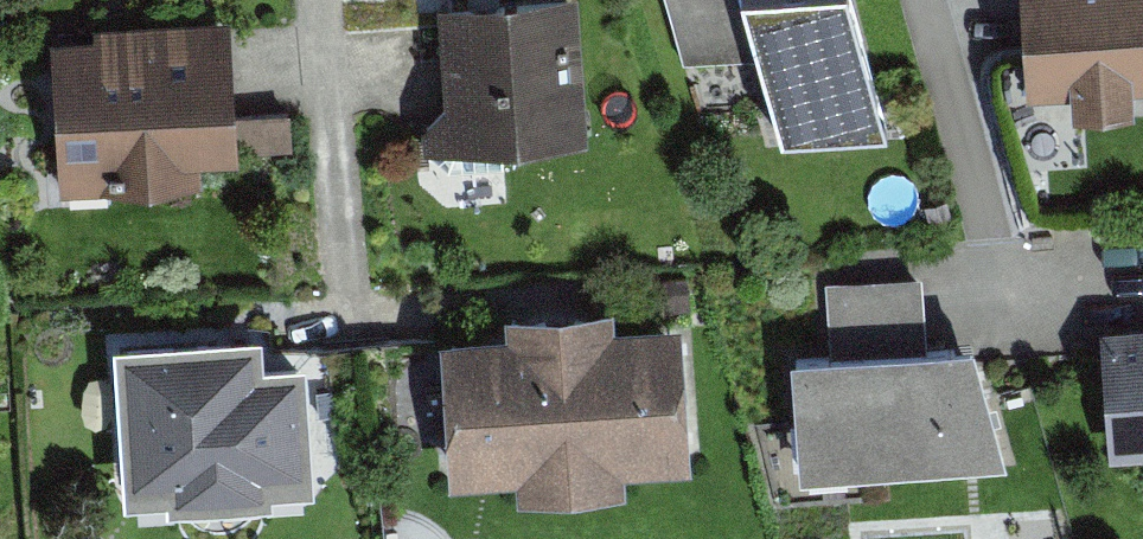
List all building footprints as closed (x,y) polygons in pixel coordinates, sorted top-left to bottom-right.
[(442,147),(588,136),(578,0),(431,0),(442,147)] [(740,0),(663,0),(685,76),(760,71),(740,0)] [(760,71),(779,137),(887,132),(849,0),(740,0),(760,71)] [(1017,58),(1020,99),(1142,89),(1142,0),(1012,0),(1017,58)] [(93,37),(49,39),(59,192),(202,184),(200,157),(238,155),(238,151),(293,147),(290,109),(235,113),(229,16),(93,25),(93,37)] [(830,354),(786,356),(791,474),(1000,457),(961,341),(930,344),(924,277),(827,286),(830,354)] [(496,334),(433,337),(441,487),(684,474),(676,322),(611,325),(610,306),(495,312),(496,334)] [(1091,336),(1101,465),(1142,461),(1142,332),(1091,336)] [(248,335),(106,346),(118,505),(307,491),(297,362),(251,365),(248,335)]
